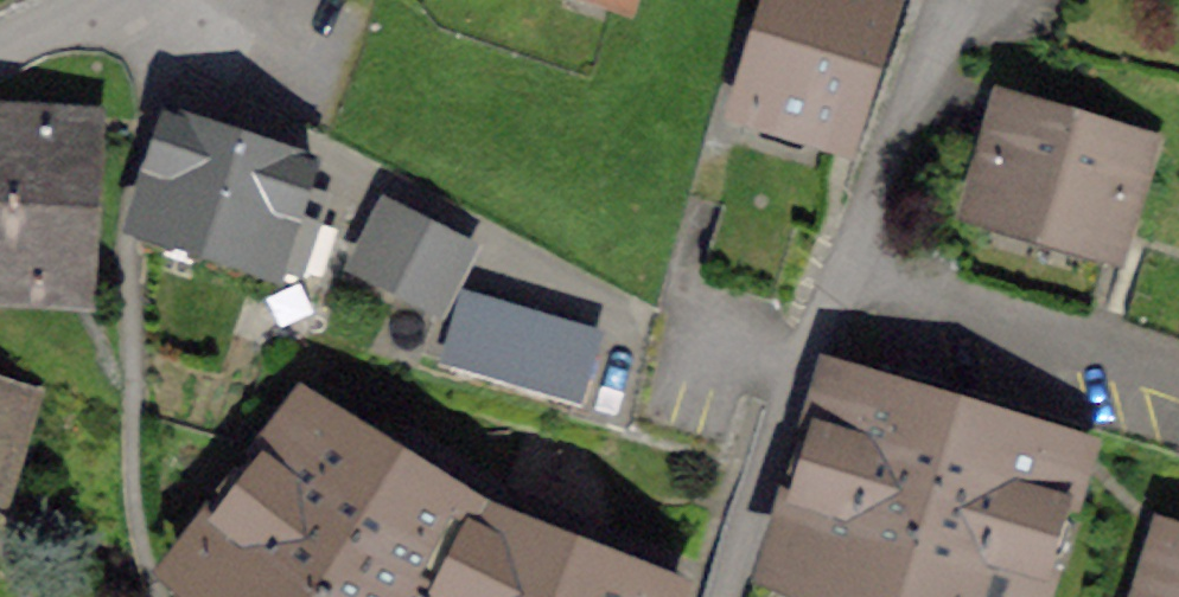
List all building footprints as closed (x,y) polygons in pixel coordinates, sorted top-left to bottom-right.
[(750,98),(843,126),(881,0),(780,0),(750,98)] [(1010,96),(981,192),(1115,231),(1143,136),(1010,96)] [(329,182),(305,175),(312,152),(196,113),(198,108),(176,101),(138,227),(166,237),(170,223),(258,251),(260,246),(303,259),(329,182)] [(76,276),(85,116),(0,112),(0,272),(76,276)] [(1111,233),(981,194),(962,258),(1092,297),(1111,233)] [(392,202),(367,250),(439,288),(465,238),(392,202)] [(576,397),(599,321),(467,281),(444,356),(576,397)] [(893,596),(1026,596),(1073,441),(840,371),(785,552),(893,596)] [(25,388),(0,380),(0,470),(25,388)] [(666,586),(479,512),(308,405),(192,555),(236,596),(663,596),(666,586)] [(1152,596),(1178,596),(1178,531),(1172,529),(1152,596)]
